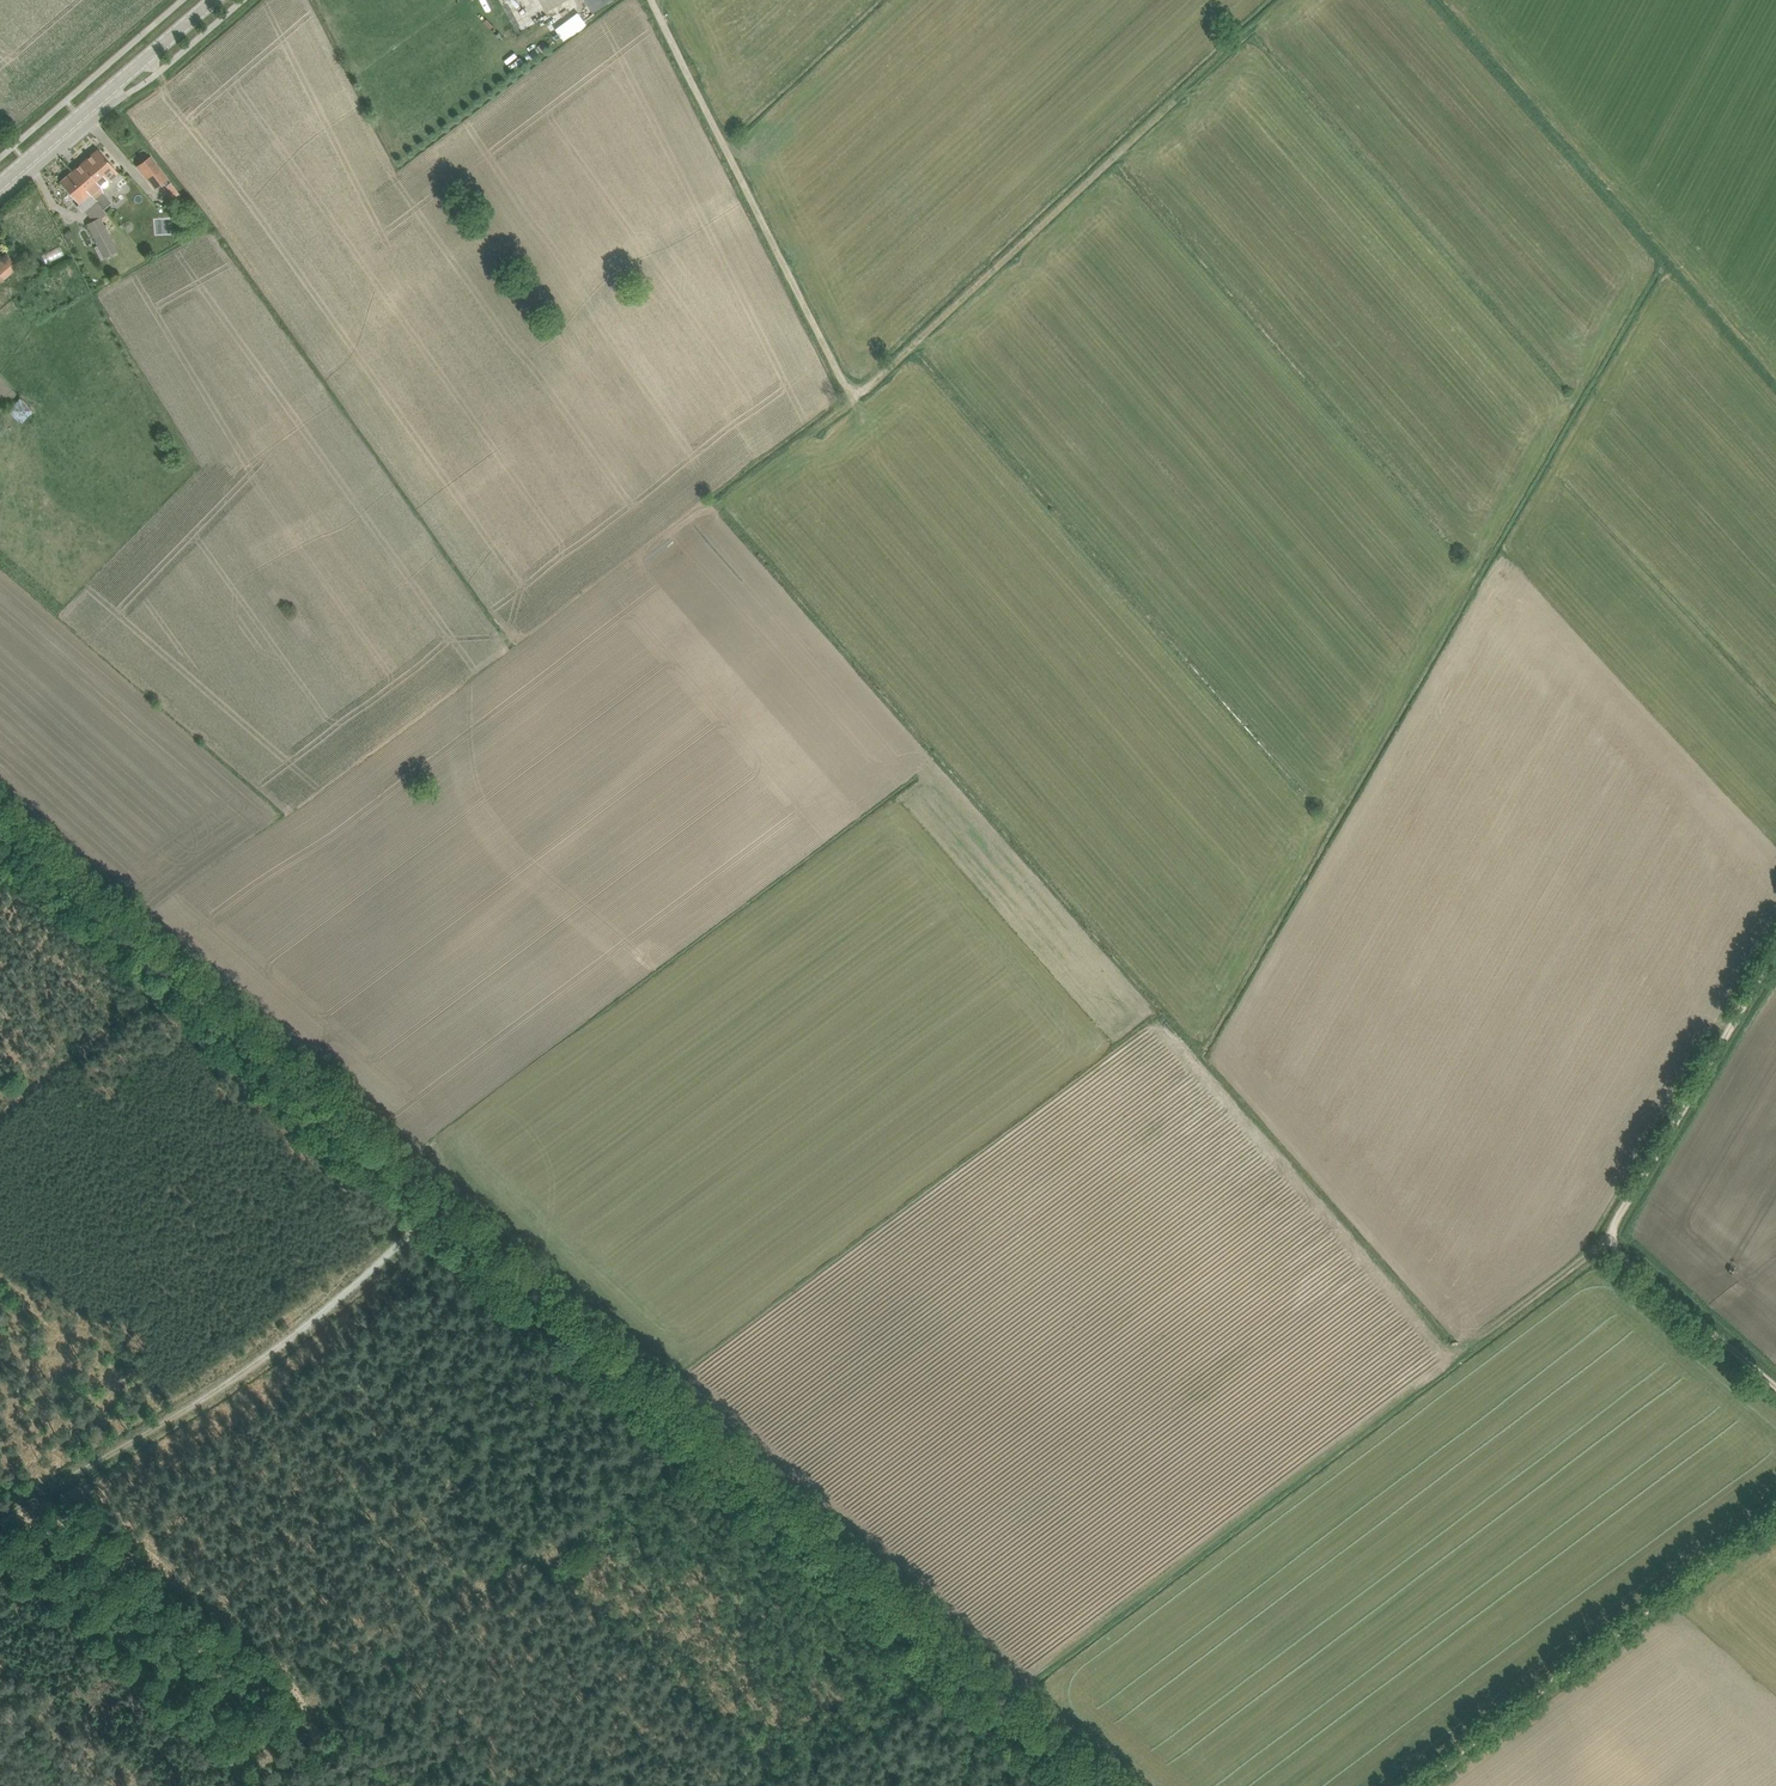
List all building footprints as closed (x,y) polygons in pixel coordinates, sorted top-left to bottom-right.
[(593,13),(609,5),(608,2),(612,0),(586,0),(593,13)] [(98,150),(71,173),(91,197),(95,202),(97,201),(104,195),(102,187),(118,173),(106,159),(98,150)] [(150,156),(139,165),(149,178),(147,180),(154,189),(167,179),(150,156)] [(71,173),(60,182),(68,191),(79,204),(77,206),(83,213),(85,211),(88,209),(90,211),(87,214),(92,219),(104,209),(97,201),(95,202),(91,197),(71,173)] [(97,246),(104,257),(116,251),(100,218),(87,225),(97,246)] [(2,279),(20,263),(11,253),(0,262),(0,277),(2,279)]
